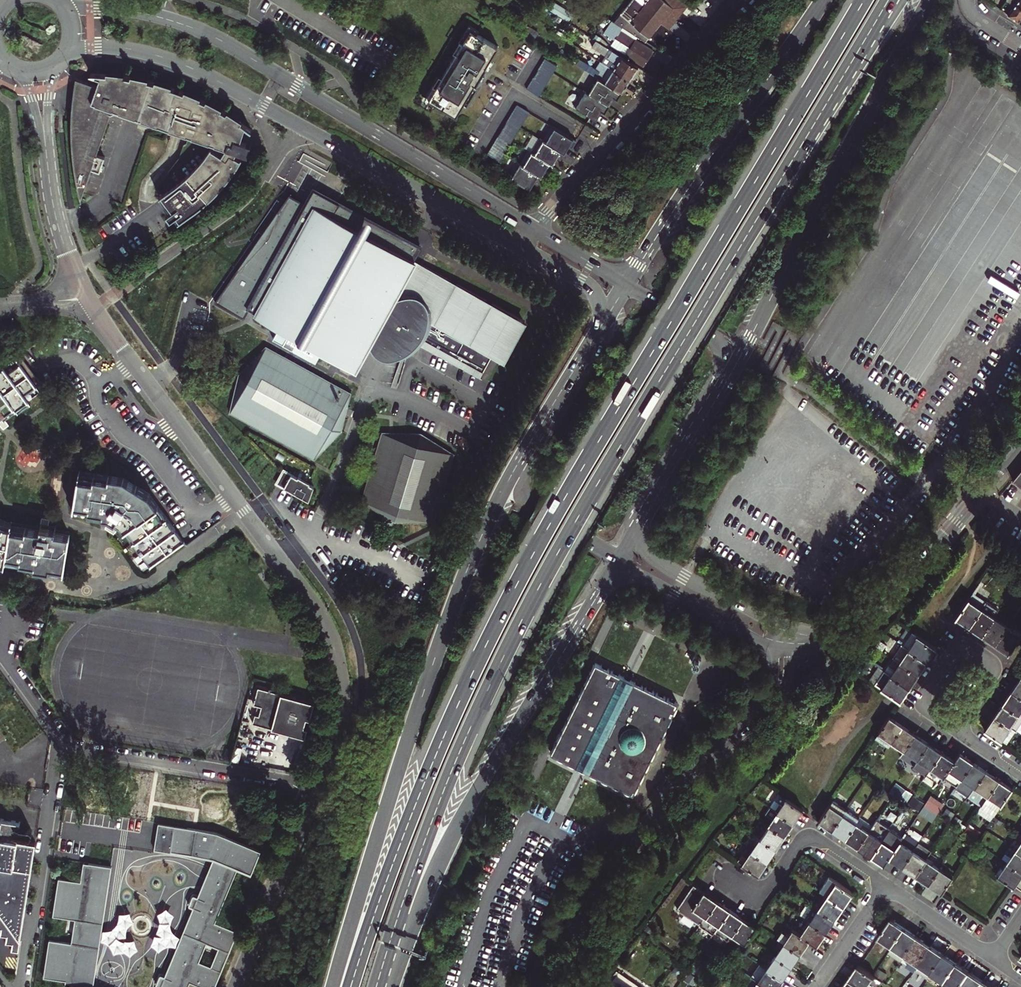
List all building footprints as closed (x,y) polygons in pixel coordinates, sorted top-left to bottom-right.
[(617,25),(649,45),(664,27),(671,33),(687,13),(672,0),(637,0),(617,25)] [(1008,15),(1018,22),(1020,18),(1020,0),(1018,0),(1008,15)] [(566,22),(570,15),(563,11),(559,17),(566,22)] [(465,41),(468,43),(476,30),(482,34),(484,31),(475,25),(465,41)] [(439,103),(454,113),(498,44),(482,34),(476,30),(468,43),(461,53),(447,76),(440,86),(432,99),(439,103)] [(624,32),(614,48),(646,69),(656,53),(624,32)] [(607,66),(633,83),(641,70),(595,40),(591,47),(608,58),(604,64),(607,66)] [(465,41),(458,51),(461,53),(468,43),(465,41)] [(670,67),(675,62),(661,53),(657,59),(670,67)] [(625,96),(633,83),(607,66),(603,74),(595,69),(596,67),(581,58),(577,65),(600,79),(625,96)] [(549,62),(530,92),(541,100),(561,69),(549,62)] [(444,74),(437,84),(440,86),(447,76),(444,74)] [(104,171),(109,156),(100,153),(114,113),(116,113),(124,109),(125,109),(144,116),(156,83),(145,80),(123,77),(94,75),(106,79),(102,88),(88,83),(80,95),(77,95),(76,111),(77,140),(82,185),(85,197),(95,168),(104,171)] [(600,79),(589,96),(612,110),(618,100),(621,102),(625,96),(600,79)] [(79,80),(77,95),(80,95),(88,83),(79,80)] [(156,83),(144,116),(169,125),(173,127),(179,108),(173,106),(179,89),(156,83)] [(427,100),(437,106),(439,103),(432,99),(440,86),(437,84),(427,100)] [(179,108),(173,127),(226,146),(237,150),(245,153),(247,154),(251,142),(241,138),(246,124),(212,104),(199,97),(179,89),(173,106),(179,108)] [(586,94),(576,109),(599,124),(604,115),(607,117),(612,110),(589,96),(586,94)] [(519,108),(489,156),(502,162),(531,115),(519,108)] [(554,129),(545,142),(567,156),(571,148),(575,150),(578,144),(554,129)] [(530,151),(533,153),(542,140),(536,136),(527,149),(530,151)] [(542,140),(533,153),(555,167),(560,160),(563,161),(567,156),(545,142),(542,140)] [(175,214),(178,219),(185,215),(197,207),(209,197),(219,186),(229,175),(240,158),(234,154),(237,150),(226,146),(221,153),(210,146),(197,163),(186,174),(175,183),(160,192),(171,208),(175,214)] [(530,151),(522,165),(543,179),(548,171),(551,173),(555,167),(533,153),(530,151)] [(518,163),(509,177),(531,190),(536,183),(539,185),(543,179),(522,165),(518,163)] [(171,208),(164,213),(168,218),(175,214),(171,208)] [(397,252),(318,208),(311,221),(312,221),(309,226),(305,223),(263,300),(267,302),(265,307),(264,306),(257,319),(349,369),(361,336),(409,340),(419,345),(476,376),(478,372),(481,373),(490,355),(488,354),(491,349),(503,356),(522,321),(493,304),(490,309),(484,306),(487,301),(457,285),(454,289),(449,286),(451,282),(428,269),(411,260),(412,258),(406,252),(403,255),(397,252)] [(403,255),(406,252),(412,258),(411,260),(428,269),(432,257),(400,247),(397,252),(403,255)] [(349,369),(355,372),(368,350),(371,356),(374,360),(379,362),(386,363),(393,362),(399,359),(405,356),(411,352),(419,345),(409,340),(361,336),(349,369)] [(286,361),(265,350),(240,377),(231,413),(254,425),(292,446),(314,458),(340,431),(345,409),(349,394),(325,382),(286,361)] [(0,425),(2,423),(8,419),(3,413),(15,405),(19,411),(31,402),(27,396),(39,387),(23,366),(11,374),(5,366),(0,369),(0,426),(0,425)] [(451,467),(454,457),(423,437),(403,436),(386,435),(383,444),(370,487),(365,502),(396,522),(433,523),(438,507),(451,467)] [(1011,482),(1020,490),(1020,469),(1011,482)] [(283,471),(274,486),(306,504),(311,489),(306,486),(307,485),(295,478),(295,480),(289,476),(290,475),(283,471)] [(105,518),(104,522),(109,523),(115,525),(117,523),(123,526),(153,566),(186,542),(180,534),(151,495),(125,479),(82,472),(76,513),(105,518)] [(0,526),(0,563),(7,564),(8,560),(37,565),(36,568),(46,570),(51,570),(52,567),(66,569),(71,537),(57,534),(58,531),(44,529),(43,532),(14,527),(13,530),(5,529),(0,526)] [(956,617),(969,626),(986,601),(972,592),(956,617)] [(969,626),(982,634),(994,616),(999,610),(986,601),(969,626)] [(982,634),(995,643),(1008,625),(994,616),(982,634)] [(995,643),(1008,652),(1020,634),(1008,625),(995,643)] [(926,661),(935,647),(917,635),(916,635),(912,632),(903,645),(926,661)] [(917,674),(926,661),(903,645),(900,643),(891,656),(917,674)] [(908,687),(917,674),(891,656),(887,662),(894,668),(890,674),(908,687)] [(691,657),(688,663),(695,667),(698,660),(691,657)] [(676,706),(593,665),(548,756),(631,796),(676,706)] [(899,700),(908,687),(890,674),(883,669),(874,683),(899,700)] [(1011,690),(1020,697),(1020,678),(1020,677),(1011,690)] [(253,721),(306,736),(308,727),(305,727),(307,718),(311,719),(315,702),(259,686),(254,703),(262,705),(260,714),(256,713),(253,721)] [(1002,703),(1020,716),(1020,697),(1011,690),(1002,703)] [(993,716),(1013,729),(1018,733),(1020,728),(1020,716),(1002,703),(993,716)] [(993,716),(984,729),(1001,740),(1005,734),(1008,736),(1013,729),(993,716)] [(901,725),(888,717),(875,736),(888,744),(891,741),(901,725)] [(914,734),(901,725),(891,741),(904,749),(914,734)] [(927,743),(914,734),(904,749),(900,756),(913,764),(927,743)] [(1005,734),(1001,740),(1007,745),(1011,738),(1008,736),(1005,734)] [(940,752),(927,743),(913,764),(926,773),(940,752)] [(954,761),(940,752),(926,773),(939,782),(943,776),(954,761)] [(959,753),(954,761),(943,776),(956,785),(961,778),(972,762),(959,753)] [(984,770),(972,762),(961,778),(973,786),(984,770)] [(998,779),(984,770),(973,786),(966,796),(980,805),(998,779)] [(1011,788),(998,779),(980,805),(993,814),(1011,788)] [(150,781),(148,803),(168,805),(170,783),(150,781)] [(792,821),(801,808),(778,792),(769,806),(792,821)] [(930,796),(923,805),(936,814),(943,805),(930,796)] [(784,834),(792,821),(769,806),(765,803),(757,816),(768,824),(784,834)] [(819,819),(832,828),(842,813),(829,804),(819,819)] [(4,920),(3,927),(10,928),(9,933),(15,934),(14,941),(21,942),(37,833),(19,830),(19,826),(26,827),(30,826),(32,825),(32,822),(31,819),(29,817),(21,816),(21,813),(0,809),(0,919),(4,920)] [(832,828),(845,837),(855,821),(842,813),(832,828)] [(845,837),(858,845),(868,830),(855,821),(845,837)] [(171,851),(214,857),(160,986),(215,986),(238,933),(216,923),(239,870),(252,876),(262,852),(219,834),(187,827),(158,823),(154,849),(171,852),(171,851)] [(775,847),(784,834),(768,824),(759,837),(775,847)] [(858,845),(871,854),(881,839),(868,830),(858,845)] [(766,860),(775,847),(759,837),(754,844),(751,842),(747,847),(766,860)] [(871,854),(884,863),(889,856),(895,848),(881,839),(871,854)] [(889,856),(902,865),(913,849),(900,841),(895,848),(889,856)] [(902,865),(914,873),(925,857),(930,850),(918,842),(913,849),(902,865)] [(757,874),(766,860),(747,847),(743,845),(741,849),(742,850),(735,860),(757,874)] [(1015,848),(1006,861),(1020,871),(1020,852),(1015,848)] [(914,873),(927,882),(938,866),(925,857),(914,873)] [(1020,873),(1020,871),(1006,861),(997,875),(1013,885),(1020,873)] [(111,866),(83,862),(80,881),(58,878),(53,915),(75,919),(71,942),(49,939),(44,977),(66,980),(65,984),(66,986),(93,986),(111,866)] [(927,882),(942,891),(952,876),(938,866),(927,882)] [(827,894),(843,905),(852,892),(829,876),(819,889),(827,894)] [(700,925),(717,901),(698,888),(693,885),(677,909),(700,925)] [(843,905),(827,894),(818,907),(834,918),(843,905)] [(730,910),(717,901),(700,925),(714,934),(730,910)] [(809,921),(825,932),(834,918),(818,907),(814,904),(805,918),(809,921)] [(743,918),(730,910),(714,934),(726,943),(732,934),(743,918)] [(757,927),(743,918),(732,934),(746,943),(757,927)] [(894,945),(906,927),(893,919),(880,936),(894,945)] [(808,940),(816,945),(825,932),(809,921),(800,934),(808,940)] [(907,954),(919,936),(906,927),(894,945),(890,952),(903,961),(907,954)] [(800,952),(808,940),(800,934),(792,929),(789,934),(782,930),(777,937),(784,941),(800,952)] [(916,969),(932,945),(919,936),(907,954),(913,958),(908,964),(916,969)] [(775,954),(791,965),(800,952),(784,941),(775,954)] [(933,972),(945,954),(932,945),(916,969),(923,974),(927,968),(933,972)] [(766,967),(783,978),(791,965),(775,954),(766,967)] [(946,980),(958,962),(945,954),(933,972),(946,980)] [(971,971),(958,962),(946,980),(955,986),(961,986),(971,971)] [(767,986),(777,986),(783,978),(766,967),(760,963),(751,976),(758,981),(767,986)] [(847,982),(854,986),(878,986),(879,985),(856,969),(847,982)] [(984,980),(971,971),(961,986),(980,986),(984,980)] [(609,986),(640,986),(619,972),(609,986)]
